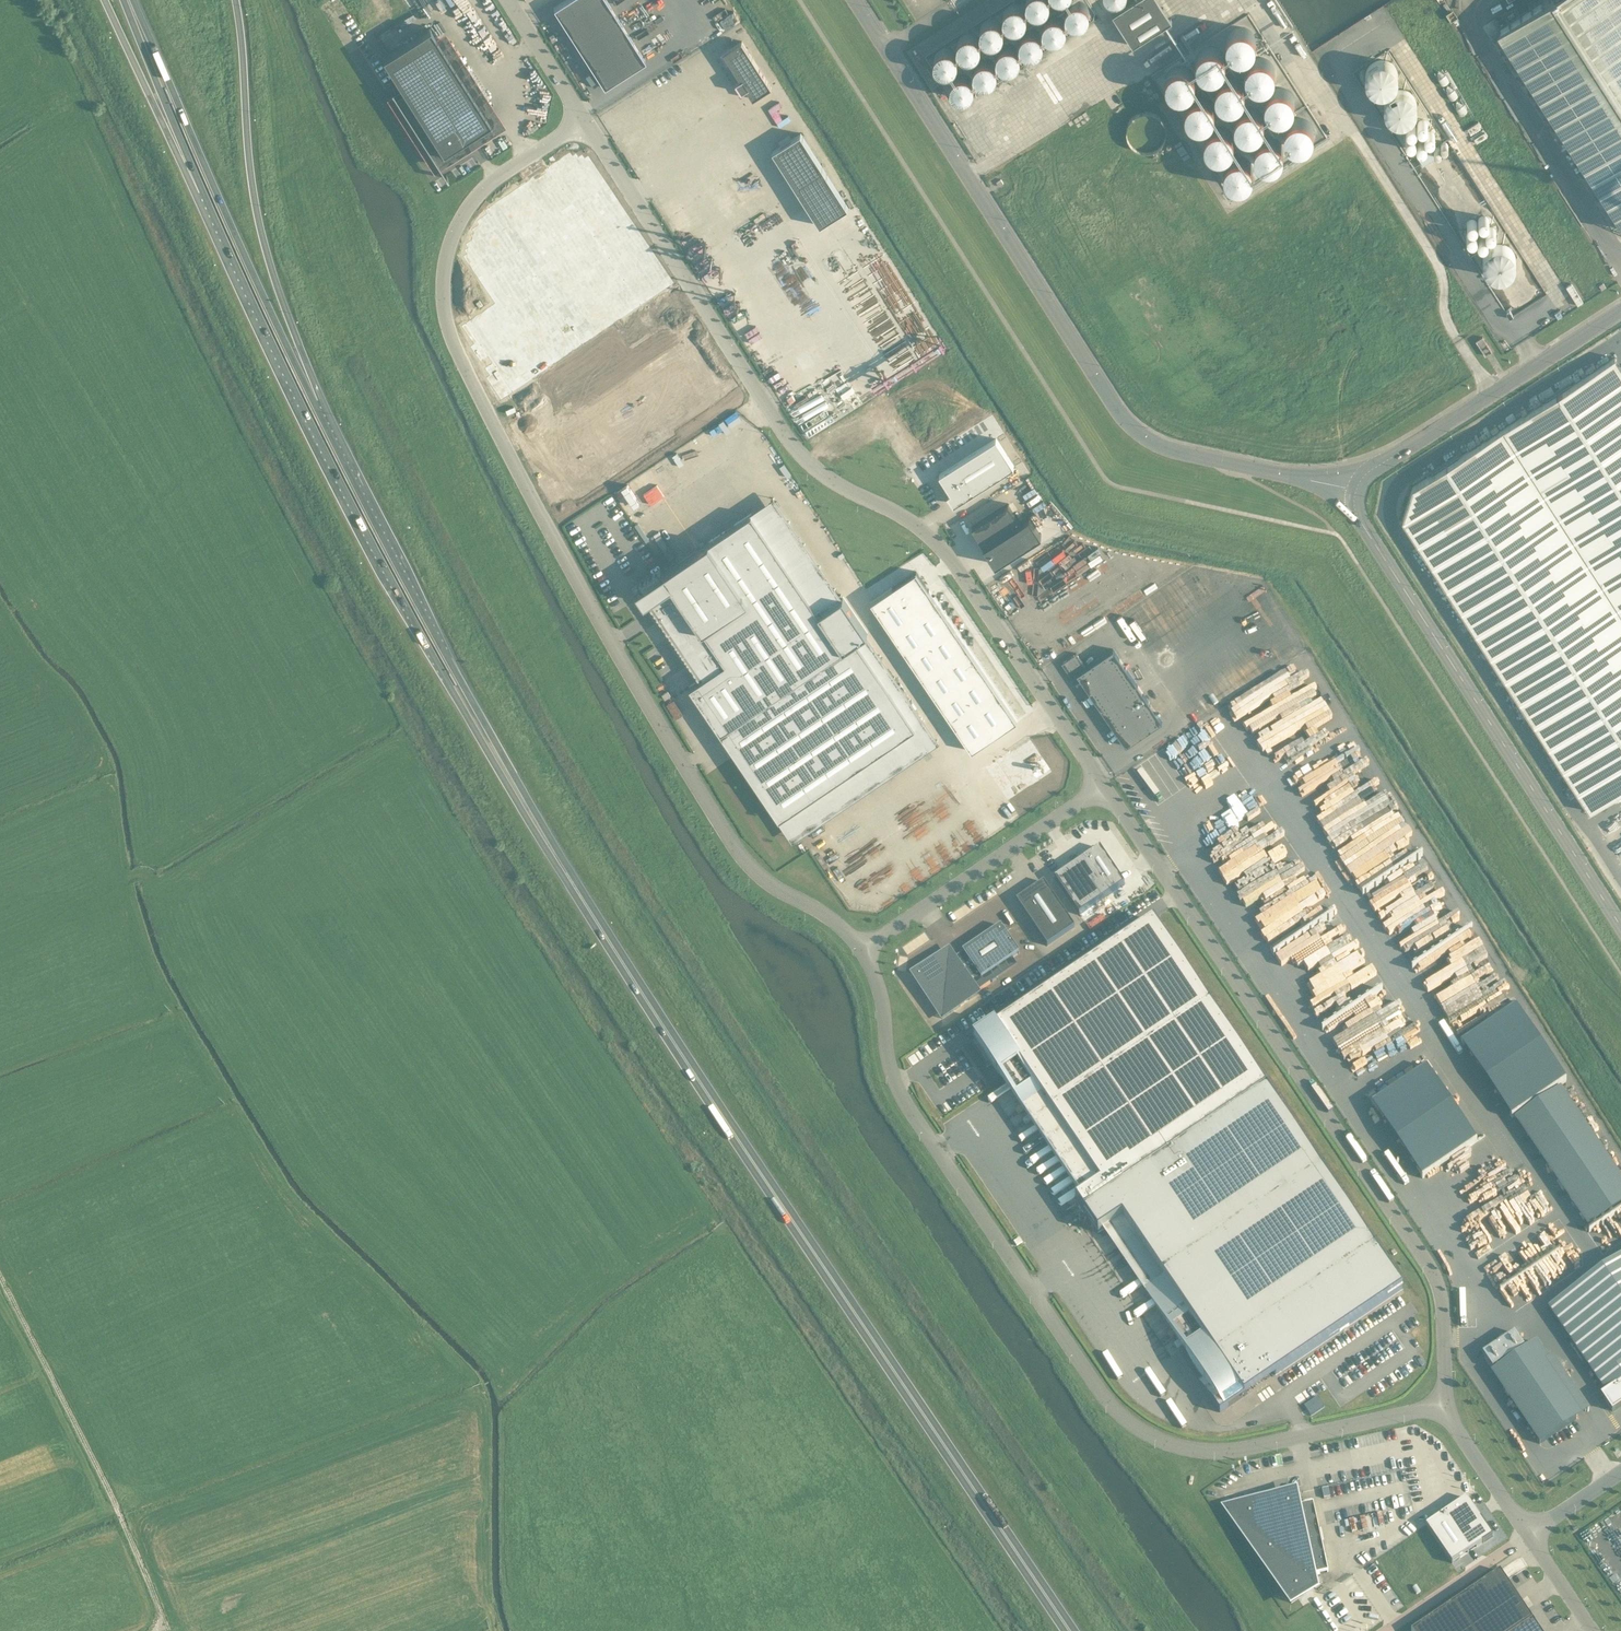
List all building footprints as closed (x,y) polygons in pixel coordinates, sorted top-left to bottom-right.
[(603,86),(644,59),(606,0),(562,0),(552,6),(603,86)] [(972,15),(988,21),(995,6),(980,0),(978,0),(972,15)] [(1171,18),(1160,0),(1130,0),(1112,12),(1132,43),(1171,18)] [(1215,22),(1240,31),(1249,7),(1228,0),(1223,0),(1215,22)] [(1501,26),(1620,213),(1620,0),(1541,0),(1501,26)] [(969,34),(971,18),(952,15),(950,31),(969,34)] [(1194,50),(1216,40),(1206,19),(1184,30),(1194,50)] [(1419,156),(1442,144),(1419,99),(1415,101),(1412,94),(1411,94),(1375,24),(1350,37),(1361,59),(1353,63),(1368,91),(1375,87),(1407,147),(1413,144),(1419,156)] [(489,119),(429,25),(381,55),(403,89),(391,96),(434,162),(456,149),(452,143),(489,119)] [(939,51),(951,38),(936,25),(924,38),(939,51)] [(992,28),(991,50),(1010,51),(1010,29),(992,28)] [(728,45),(720,50),(727,60),(728,59),(740,78),(735,81),(736,82),(736,81),(741,88),(740,89),(741,90),(746,86),(752,97),(771,85),(741,39),(729,47),(728,45)] [(1154,47),(1164,76),(1186,69),(1176,40),(1154,47)] [(966,64),(986,68),(988,59),(986,59),(988,46),(970,43),(966,64)] [(1474,138),(1486,131),(1476,114),(1464,121),(1474,138)] [(800,131),(772,149),(796,187),(824,168),(800,131)] [(392,152),(404,145),(396,133),(384,139),(392,152)] [(401,157),(411,154),(408,146),(398,149),(401,157)] [(365,151),(374,165),(379,162),(370,148),(365,151)] [(1523,259),(1525,258),(1514,235),(1514,237),(1502,213),(1484,213),(1477,217),(1477,222),(1477,221),(1477,243),(1469,247),(1480,269),(1480,267),(1488,284),(1493,282),(1493,276),(1499,276),(1499,282),(1516,274),(1513,274),(1523,269),(1523,259)] [(1577,304),(1583,300),(1571,281),(1566,285),(1577,304)] [(1485,353),(1491,349),(1482,335),(1475,339),(1485,353)] [(586,441),(568,413),(541,431),(576,486),(604,469),(590,446),(603,438),(617,460),(719,395),(683,340),(582,405),(599,432),(586,441)] [(1614,355),(1412,485),(1401,518),(1589,809),(1620,788),(1620,366),(1614,355)] [(995,436),(939,473),(956,501),(1013,464),(995,436)] [(1008,501),(971,525),(983,543),(1020,520),(1008,501)] [(708,539),(663,570),(660,565),(635,581),(639,586),(636,588),(697,679),(689,684),(779,816),(914,725),(856,638),(866,631),(867,631),(842,594),(841,595),(818,611),(751,512),(709,540),(708,539)] [(1020,520),(983,543),(995,562),(1041,532),(1029,514),(1020,520)] [(891,585),(892,585),(870,600),(971,749),(1017,718),(928,587),(928,586),(928,587),(916,569),(892,585),(892,584),(891,585)] [(1076,651),(1061,661),(1075,681),(1080,677),(1126,744),(1162,719),(1113,647),(1086,665),(1076,651)] [(736,814),(748,809),(745,802),(733,806),(736,814)] [(1620,858),(1620,834),(1614,822),(1604,828),(1620,858)] [(1124,884),(1100,847),(1054,878),(1079,914),(1124,884)] [(1075,927),(1044,881),(1016,900),(1047,945),(1075,927)] [(1229,1406),(1275,1374),(1403,1288),(1154,921),(971,1044),(1098,1232),(1109,1225),(1152,1288),(1145,1292),(1202,1376),(1197,1379),(1220,1412),(1229,1406)] [(949,949),(912,974),(942,1018),(978,993),(977,991),(986,985),(981,978),(1019,952),(1001,924),(962,951),(963,952),(954,957),(949,949)] [(1471,929),(1452,940),(1466,965),(1487,954),(1480,943),(1467,951),(1463,944),(1476,937),(1471,929)] [(1369,950),(1363,952),(1343,937),(1302,989),(1308,1005),(1339,965),(1334,991),(1346,1000),(1324,1008),(1331,1014),(1322,1017),(1329,1034),(1332,1033),(1337,1047),(1375,1033),(1379,1035),(1341,1049),(1342,1054),(1412,1029),(1406,1013),(1391,1019),(1398,1009),(1385,1007),(1391,1000),(1379,998),(1388,987),(1366,969),(1369,950)] [(1467,979),(1496,967),(1492,956),(1462,968),(1467,979)] [(1428,978),(1431,990),(1441,988),(1439,976),(1428,978)] [(1491,999),(1496,1010),(1519,999),(1515,989),(1491,999)] [(1446,990),(1439,993),(1444,1003),(1452,1000),(1449,994),(1448,994),(1446,990)] [(1381,1045),(1371,1051),(1378,1062),(1376,1064),(1369,1052),(1359,1058),(1367,1070),(1360,1074),(1365,1081),(1393,1064),(1381,1045)] [(1394,1056),(1397,1060),(1405,1056),(1403,1051),(1394,1056)] [(1560,1087),(1515,1118),(1588,1227),(1620,1204),(1620,1178),(1560,1087)] [(1425,1154),(1428,1158),(1460,1136),(1448,1120),(1419,1140),(1420,1141),(1409,1149),(1417,1160),(1425,1154)] [(1489,1163),(1501,1156),(1496,1148),(1484,1155),(1489,1163)] [(1620,1404),(1620,1257),(1548,1307),(1605,1391),(1601,1394),(1612,1411),(1620,1404)] [(1524,1346),(1514,1332),(1482,1353),(1492,1368),(1524,1346)] [(1491,1371),(1540,1443),(1585,1412),(1536,1340),(1491,1371)] [(1293,1492),(1226,1506),(1290,1602),(1313,1585),(1311,1573),(1327,1570),(1312,1501),(1296,1505),(1293,1492)] [(1442,1513),(1468,1552),(1492,1535),(1466,1497),(1442,1513)] [(1350,1533),(1364,1531),(1362,1512),(1348,1513),(1350,1533)] [(1452,1563),(1468,1552),(1442,1513),(1426,1524),(1452,1563)] [(1608,1571),(1620,1593),(1620,1579),(1614,1567),(1608,1571)] [(1500,1569),(1410,1629),(1411,1630),(1541,1630),(1500,1569)]
